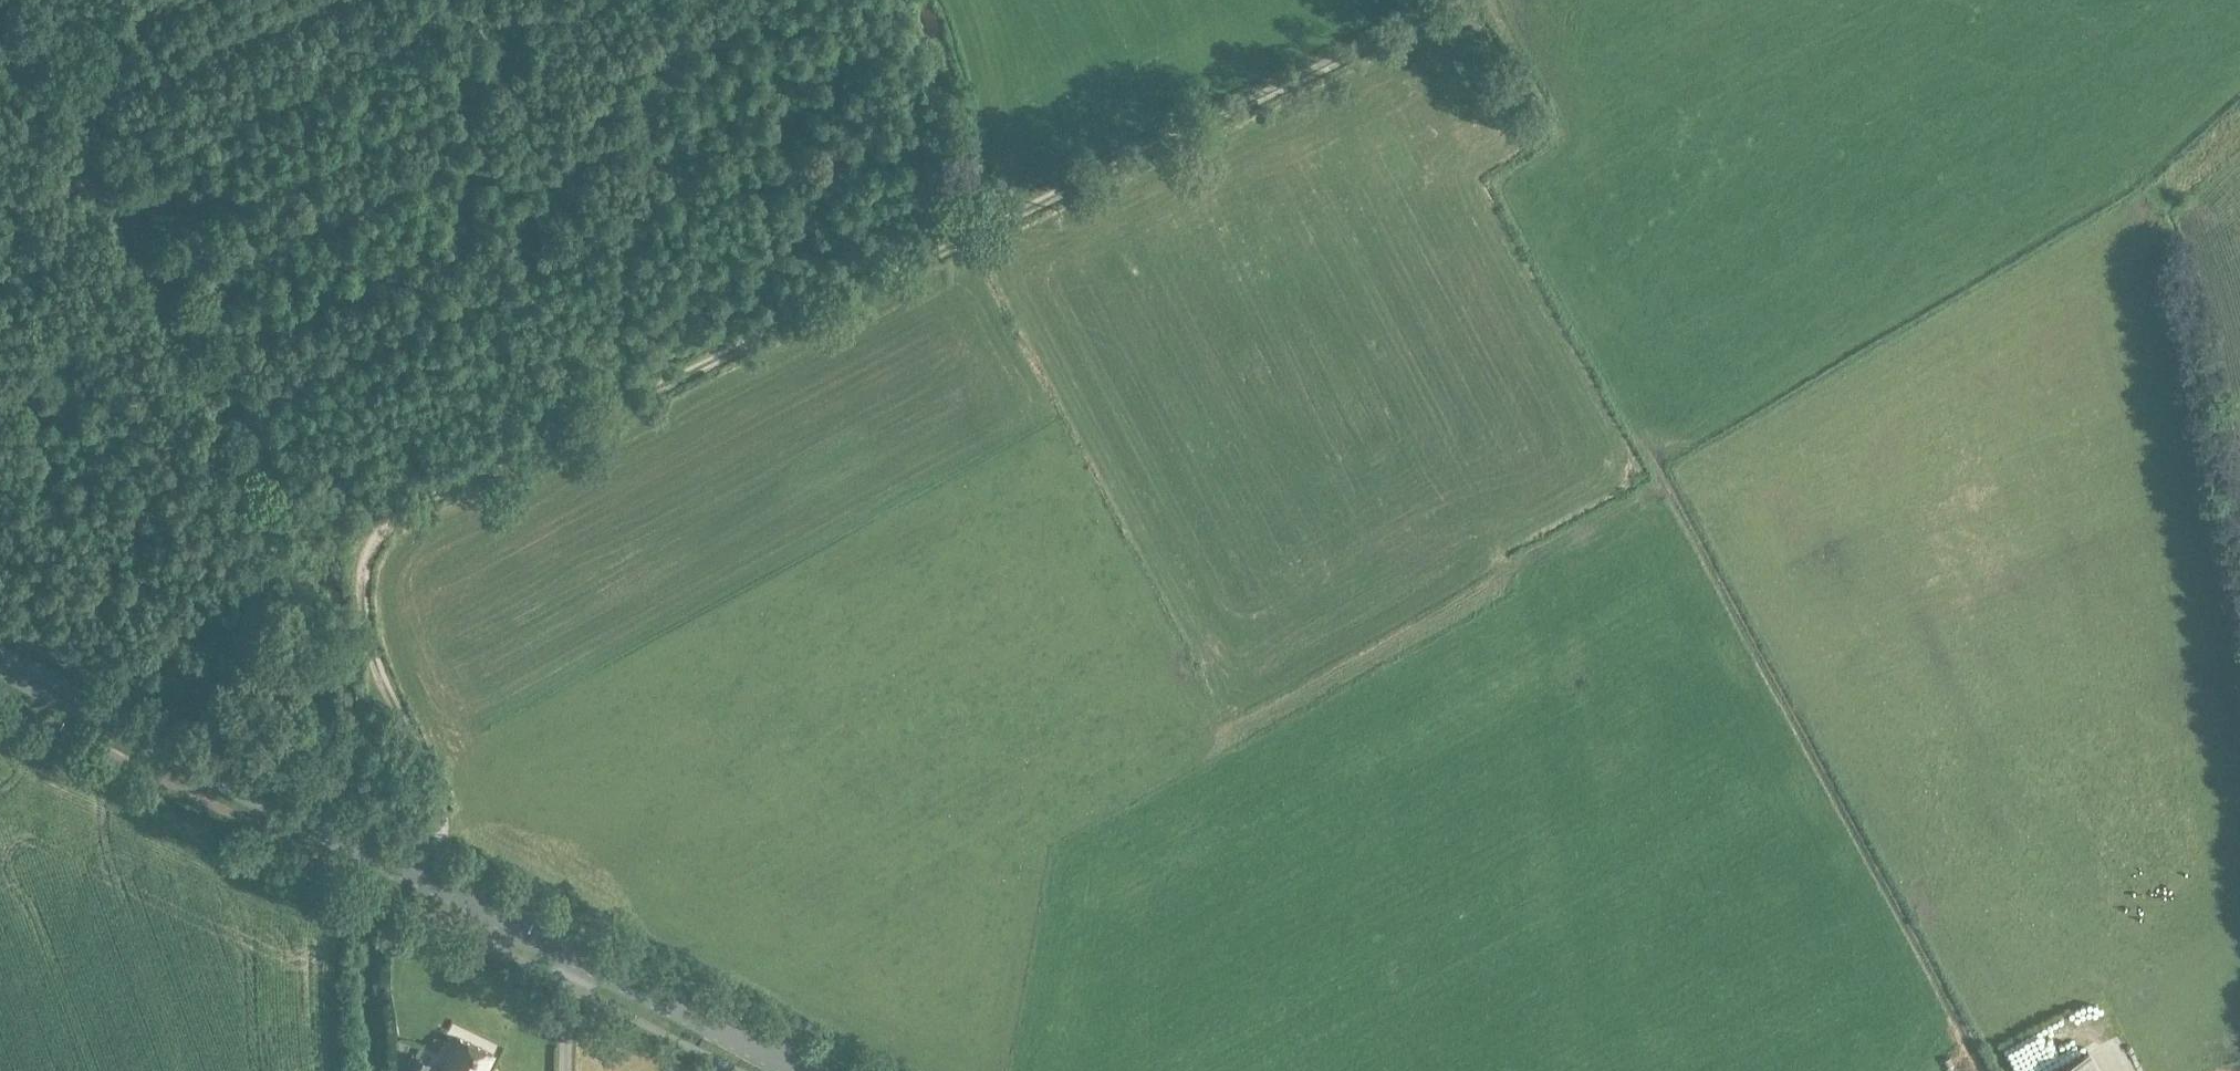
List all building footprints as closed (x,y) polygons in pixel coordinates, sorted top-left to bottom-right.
[(493,1054),(457,1037),(441,1070),(485,1070),(493,1054)] [(2090,1051),(2053,1070),(2101,1070),(2090,1051)] [(431,1064),(415,1056),(408,1070),(428,1070),(431,1064)]
